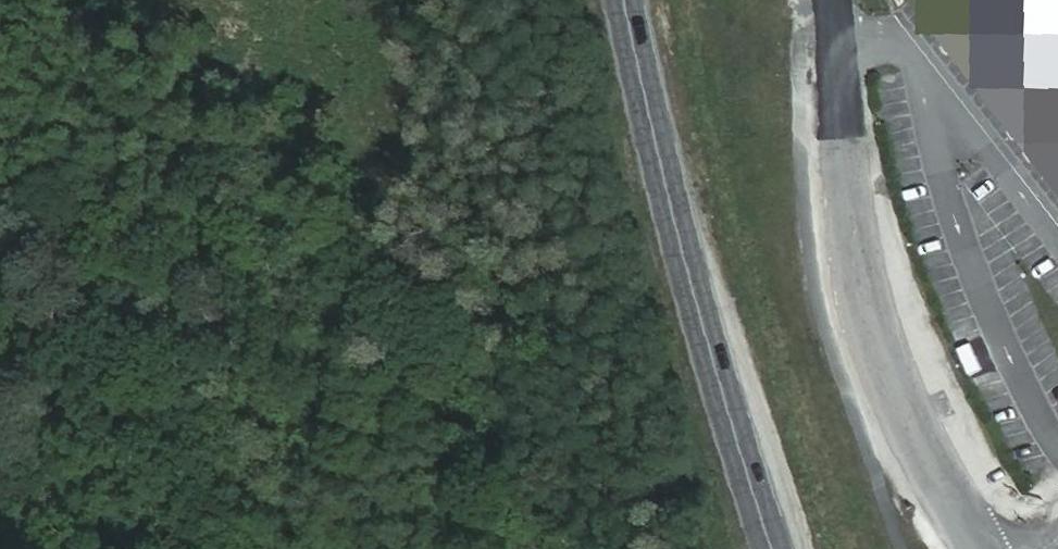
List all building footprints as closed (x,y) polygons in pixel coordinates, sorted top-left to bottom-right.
[(1057,45),(1057,0),(1023,0),(1057,45)]
